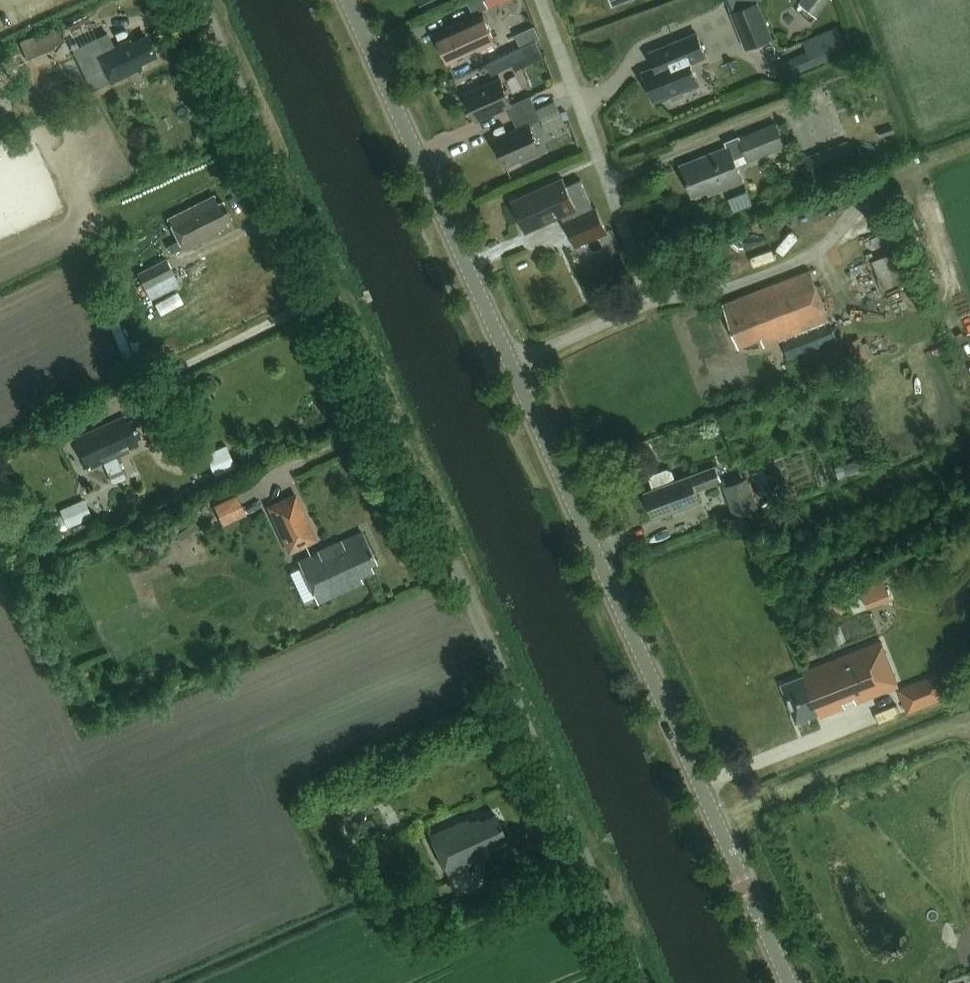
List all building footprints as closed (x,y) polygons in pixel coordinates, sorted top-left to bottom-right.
[(833,0),(803,0),(800,4),(818,18),(833,0)] [(773,38),(757,2),(731,13),(747,49),(773,38)] [(449,65),(496,43),(484,16),(436,37),(449,65)] [(788,78),(826,62),(848,52),(838,29),(803,43),(808,55),(783,65),(788,78)] [(108,34),(73,50),(92,91),(112,82),(111,80),(141,66),(139,62),(155,55),(146,35),(131,42),(129,38),(114,45),(108,34)] [(678,59),(643,74),(655,103),(670,97),(672,101),(684,96),(683,92),(699,85),(690,64),(706,57),(697,35),(672,45),(678,59)] [(513,119),(536,109),(530,97),(511,105),(500,80),(465,95),(477,122),(508,108),(513,119)] [(9,120),(0,87),(0,123),(9,120)] [(536,109),(513,119),(518,130),(494,141),(506,167),(541,152),(529,126),(541,121),(536,109)] [(728,148),(681,167),(693,197),(717,188),(719,192),(743,182),(737,166),(785,147),(776,125),(739,139),(727,144),(728,148)] [(813,184),(857,167),(847,142),(803,159),(813,184)] [(563,179),(512,202),(526,233),(562,217),(576,247),(607,233),(596,209),(593,210),(580,181),(566,187),(563,179)] [(739,208),(759,203),(756,190),(735,195),(739,208)] [(180,241),(168,247),(172,254),(184,249),(185,250),(219,234),(217,231),(229,225),(226,220),(231,218),(223,200),(218,203),(215,197),(169,219),(180,241)] [(902,252),(880,258),(888,288),(911,282),(902,252)] [(167,261),(138,276),(150,301),(179,287),(167,261)] [(788,359),(836,340),(810,272),(722,305),(739,348),(761,340),(764,348),(782,341),(788,359)] [(856,362),(880,352),(873,337),(867,339),(869,344),(863,346),(860,338),(847,344),(856,362)] [(134,439),(140,437),(133,421),(127,423),(124,417),(74,440),(88,470),(98,466),(97,463),(137,445),(134,439)] [(206,457),(215,480),(235,472),(225,449),(206,457)] [(726,464),(716,467),(691,477),(677,482),(673,472),(668,470),(650,477),(655,490),(645,494),(654,520),(700,502),(696,492),(722,482),(722,481),(731,478),(726,464)] [(759,509),(747,480),(724,489),(735,518),(759,509)] [(267,507),(287,555),(317,542),(296,494),(267,507)] [(222,526),(246,515),(237,495),(213,506),(222,526)] [(67,528),(92,518),(85,500),(60,510),(67,528)] [(363,531),(301,560),(319,599),(360,580),(358,576),(366,572),(363,570),(371,567),(368,560),(375,557),(363,531)] [(890,600),(882,580),(860,589),(868,609),(890,600)] [(899,688),(881,643),(803,673),(820,719),(846,709),(844,702),(855,698),(857,704),(899,688)] [(938,678),(900,694),(908,714),(946,697),(941,684),(938,678)] [(469,820),(432,836),(448,873),(487,856),(484,849),(507,839),(497,815),(482,822),(480,817),(470,822),(469,820)] [(462,910),(457,897),(434,906),(439,919),(462,910)]
